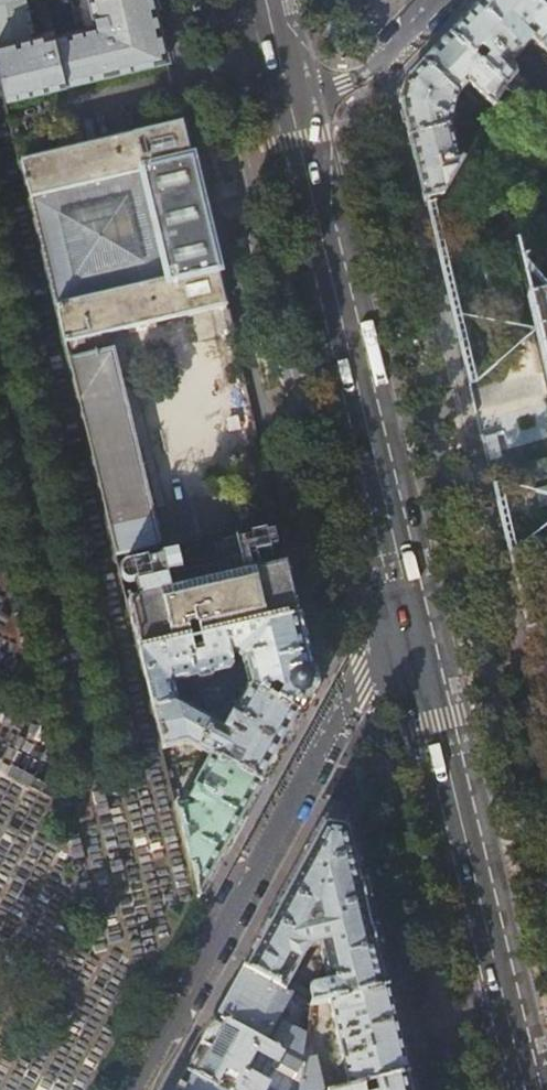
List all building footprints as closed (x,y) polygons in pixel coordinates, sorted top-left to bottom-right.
[(7,98),(167,59),(153,0),(0,0),(0,71),(7,98)] [(533,0),(484,0),(470,14),(450,36),(506,88),(546,114),(546,100),(538,91),(536,93),(526,86),(528,84),(519,77),(518,66),(514,63),(533,41),(546,54),(546,13),(533,0)] [(445,41),(423,64),(457,95),(470,82),(495,107),(506,88),(450,36),(445,41)] [(452,127),(457,95),(423,64),(405,84),(398,91),(410,138),(452,127)] [(22,161),(117,557),(161,546),(114,350),(112,350),(109,332),(226,306),(218,271),(220,271),(207,214),(193,158),(191,158),(182,122),(22,161)] [(461,167),(452,127),(410,138),(424,200),(445,194),(461,167)] [(529,296),(546,373),(546,292),(529,296)] [(481,437),(485,456),(499,453),(494,434),(481,437)] [(128,602),(141,655),(300,616),(293,586),(287,562),(128,602)] [(250,684),(249,686),(301,714),(304,709),(313,692),(314,685),(315,677),(300,616),(141,655),(154,706),(180,701),(175,682),(233,669),(234,668),(235,666),(236,664),(233,653),(238,652),(244,658),(250,684)] [(287,741),(301,714),(249,686),(226,728),(211,756),(263,784),(287,741)] [(209,706),(211,708),(225,705),(226,702),(224,691),(207,695),(209,706)] [(180,702),(180,701),(154,706),(165,750),(190,745),(211,756),(226,728),(180,702)] [(248,811),(263,784),(211,756),(194,788),(196,789),(192,794),(187,791),(186,795),(189,801),(178,803),(180,815),(200,898),(219,864),(248,811)] [(350,826),(323,822),(284,893),(243,967),(292,994),(313,1005),(330,1001),(389,987),(350,826)] [(283,1012),(292,994),(243,967),(221,1009),(217,1016),(304,1066),(305,1064),(308,1037),(283,1023),(288,1015),(283,1012)] [(394,1009),(389,987),(330,1001),(350,1089),(409,1074),(394,1009)] [(304,1066),(217,1016),(208,1031),(187,1070),(224,1089),(301,1089),(304,1066)] [(305,1064),(304,1066),(301,1089),(321,1089),(314,1062),(305,1064)] [(176,1089),(224,1089),(187,1070),(183,1076),(176,1089)] [(350,1089),(345,1089),(413,1089),(410,1076),(409,1074),(350,1089)]
